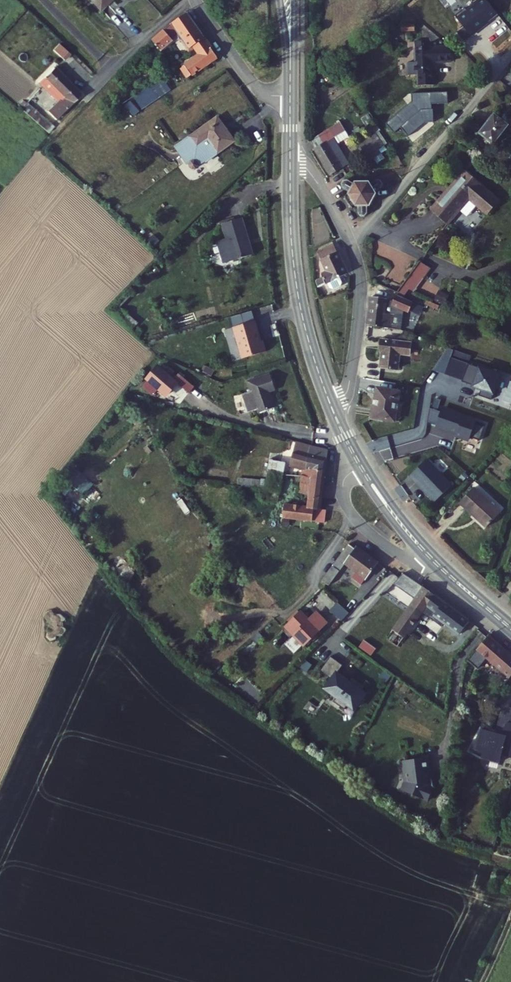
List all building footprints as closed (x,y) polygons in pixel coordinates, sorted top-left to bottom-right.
[(101,9),(111,0),(93,0),(101,9)] [(489,28),(503,18),(489,0),(479,8),(480,9),(472,14),(470,11),(460,19),(475,39),(481,34),(482,35),(490,29),(489,28)] [(189,15),(148,46),(159,57),(171,48),(168,45),(177,38),(190,55),(194,52),(208,42),(189,15)] [(409,21),(408,28),(421,31),(422,29),(423,24),(409,21)] [(419,70),(419,80),(435,81),(435,70),(433,69),(433,58),(454,58),(454,44),(426,43),(426,37),(419,37),(419,57),(410,57),(410,69),(419,70)] [(213,49),(208,42),(194,52),(200,59),(213,49)] [(181,73),(189,83),(221,59),(213,49),(200,59),(181,73)] [(71,62),(61,52),(55,58),(65,69),(71,62)] [(132,105),(141,117),(184,86),(176,73),(132,105)] [(69,111),(80,100),(54,76),(44,86),(45,87),(50,92),(50,96),(50,97),(51,99),(53,100),(55,100),(58,100),(69,111)] [(411,88),(411,96),(384,116),(389,126),(396,121),(403,131),(421,118),(430,118),(430,105),(429,105),(429,100),(445,100),(445,89),(411,88)] [(55,100),(60,105),(51,115),(58,122),(69,111),(58,100),(55,100)] [(141,117),(132,105),(125,110),(134,122),(141,117)] [(27,106),(20,112),(48,134),(53,128),(53,127),(27,106)] [(504,137),(510,129),(510,121),(507,117),(508,116),(502,111),(494,122),(495,123),(488,131),(495,137),(499,133),(504,137)] [(358,155),(336,126),(333,121),(314,134),(338,168),(358,155)] [(192,175),(233,148),(216,123),(175,151),(192,175)] [(357,145),(369,164),(388,151),(376,133),(357,145)] [(499,133),(495,137),(500,141),(504,137),(499,133)] [(492,180),(457,158),(430,200),(446,212),(464,185),(481,196),(492,180)] [(366,213),(373,210),(371,207),(373,206),(374,196),(378,194),(382,188),(381,186),(374,182),(369,184),(361,179),(360,180),(358,177),(350,180),(352,184),(354,183),(357,190),(354,191),(359,204),(363,202),(366,208),(364,209),(366,213)] [(251,257),(239,220),(218,227),(229,263),(251,257)] [(334,279),(342,275),(328,246),(314,252),(323,273),(319,275),(320,280),(315,281),(316,287),(326,283),(328,288),(331,289),(335,287),(336,284),(334,279)] [(404,290),(416,295),(428,267),(416,262),(404,290)] [(439,290),(434,300),(444,305),(449,295),(439,290)] [(399,293),(390,292),(389,301),(398,302),(402,303),(403,295),(399,293)] [(367,324),(394,327),(396,314),(397,304),(384,303),(385,301),(385,297),(371,296),(367,324)] [(253,322),(232,329),(242,360),(265,353),(262,341),(259,342),(253,322)] [(397,368),(400,340),(380,338),(379,349),(382,350),(380,366),(397,368)] [(151,383),(169,397),(179,384),(192,394),(197,388),(181,376),(177,382),(161,370),(151,383)] [(272,388),(267,372),(244,380),(248,389),(239,392),(245,410),(254,408),(255,411),(270,406),(265,391),(272,388)] [(183,399),(187,393),(178,386),(174,392),(183,399)] [(387,418),(390,389),(369,387),(366,416),(387,418)] [(475,418),(441,405),(433,426),(453,434),(453,436),(466,441),(467,437),(477,441),(482,427),(473,423),(475,418)] [(299,460),(298,465),(310,467),(323,469),(325,456),(327,448),(320,446),(307,444),(295,441),(291,459),(299,460)] [(269,448),(267,459),(284,462),(287,453),(271,450),(272,449),(269,448)] [(284,462),(267,459),(264,471),(282,474),(284,462)] [(415,481),(427,496),(445,482),(426,459),(408,474),(414,482),(415,481)] [(310,467),(298,465),(297,464),(296,472),(308,474),(310,467)] [(308,474),(296,472),(293,484),(308,487),(306,495),(319,497),(323,469),(310,467),(308,474)] [(66,482),(83,497),(93,486),(75,471),(66,482)] [(473,487),(458,501),(483,527),(498,513),(473,487)] [(319,497),(306,495),(305,504),(317,506),(319,497)] [(324,507),(317,506),(305,504),(304,507),(280,502),(278,512),(322,520),(324,507)] [(373,566),(350,545),(320,579),(325,584),(343,565),(351,572),(347,578),(355,586),(373,566)] [(400,572),(390,583),(412,598),(420,588),(400,572)] [(465,622),(420,588),(412,598),(396,622),(390,631),(402,639),(420,614),(438,628),(440,624),(455,636),(465,622)] [(336,605),(330,612),(340,621),(347,614),(336,605)] [(304,647),(324,624),(314,616),(307,624),(299,616),(289,628),(298,635),(295,638),(304,647)] [(483,639),(478,635),(470,644),(475,648),(483,639)] [(464,664),(469,668),(481,660),(508,681),(510,678),(510,660),(485,639),(464,664)] [(366,657),(370,651),(358,642),(354,648),(366,657)] [(411,650),(402,661),(412,668),(420,656),(411,650)] [(329,704),(340,712),(343,708),(350,712),(360,696),(356,693),(359,689),(348,681),(344,685),(332,676),(338,668),(326,659),(315,674),(327,682),(321,691),(333,700),(329,704)] [(379,674),(375,679),(382,684),(386,679),(379,674)] [(502,706),(493,734),(498,736),(506,723),(510,724),(510,709),(502,706)] [(506,723),(498,736),(493,734),(481,728),(468,751),(480,757),(480,758),(497,763),(499,755),(508,758),(510,751),(510,724),(506,723)] [(401,801),(427,805),(429,796),(428,796),(428,793),(425,792),(426,789),(423,783),(425,782),(422,775),(420,775),(415,763),(394,772),(397,778),(395,779),(400,791),(402,790),(402,792),(401,801)]
